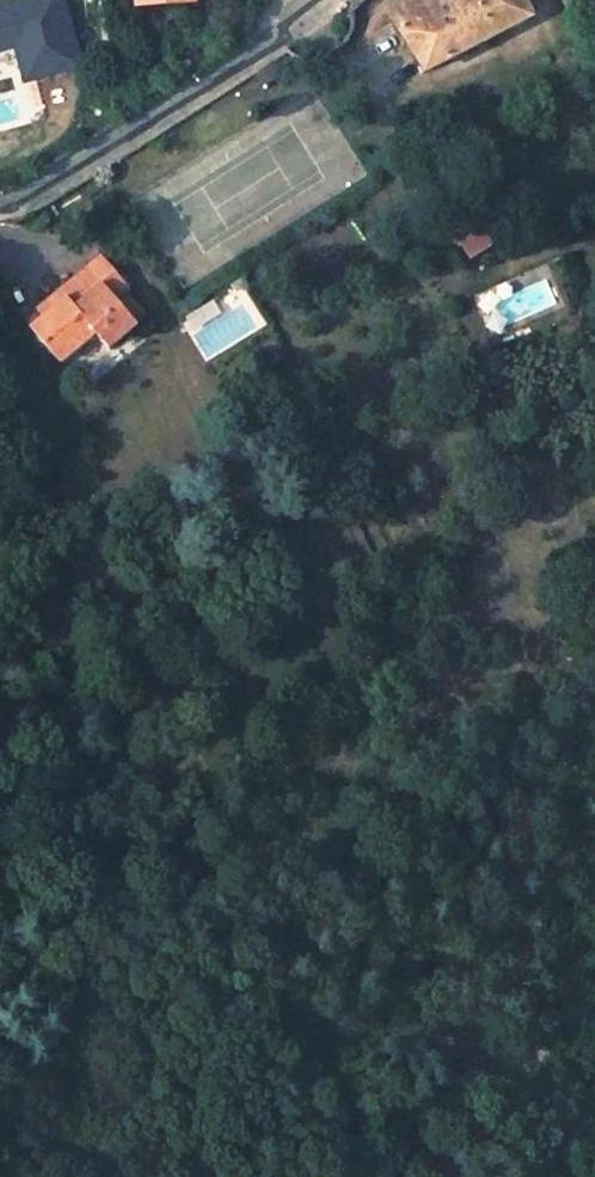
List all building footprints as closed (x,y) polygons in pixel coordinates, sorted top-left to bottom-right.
[(17,83),(77,67),(59,0),(11,0),(0,3),(0,51),(7,49),(17,83)] [(131,9),(178,4),(178,0),(130,0),(131,9)] [(454,0),(450,0),(450,1),(437,6),(433,0),(405,0),(389,11),(426,71),(531,16),(524,0),(455,0),(454,0)] [(591,1),(590,0),(562,0),(568,11),(591,1)] [(272,64),(255,75),(262,87),(279,76),(272,64)] [(117,300),(88,266),(27,317),(33,324),(16,339),(46,374),(82,344),(95,360),(123,335),(103,312),(117,300)]
